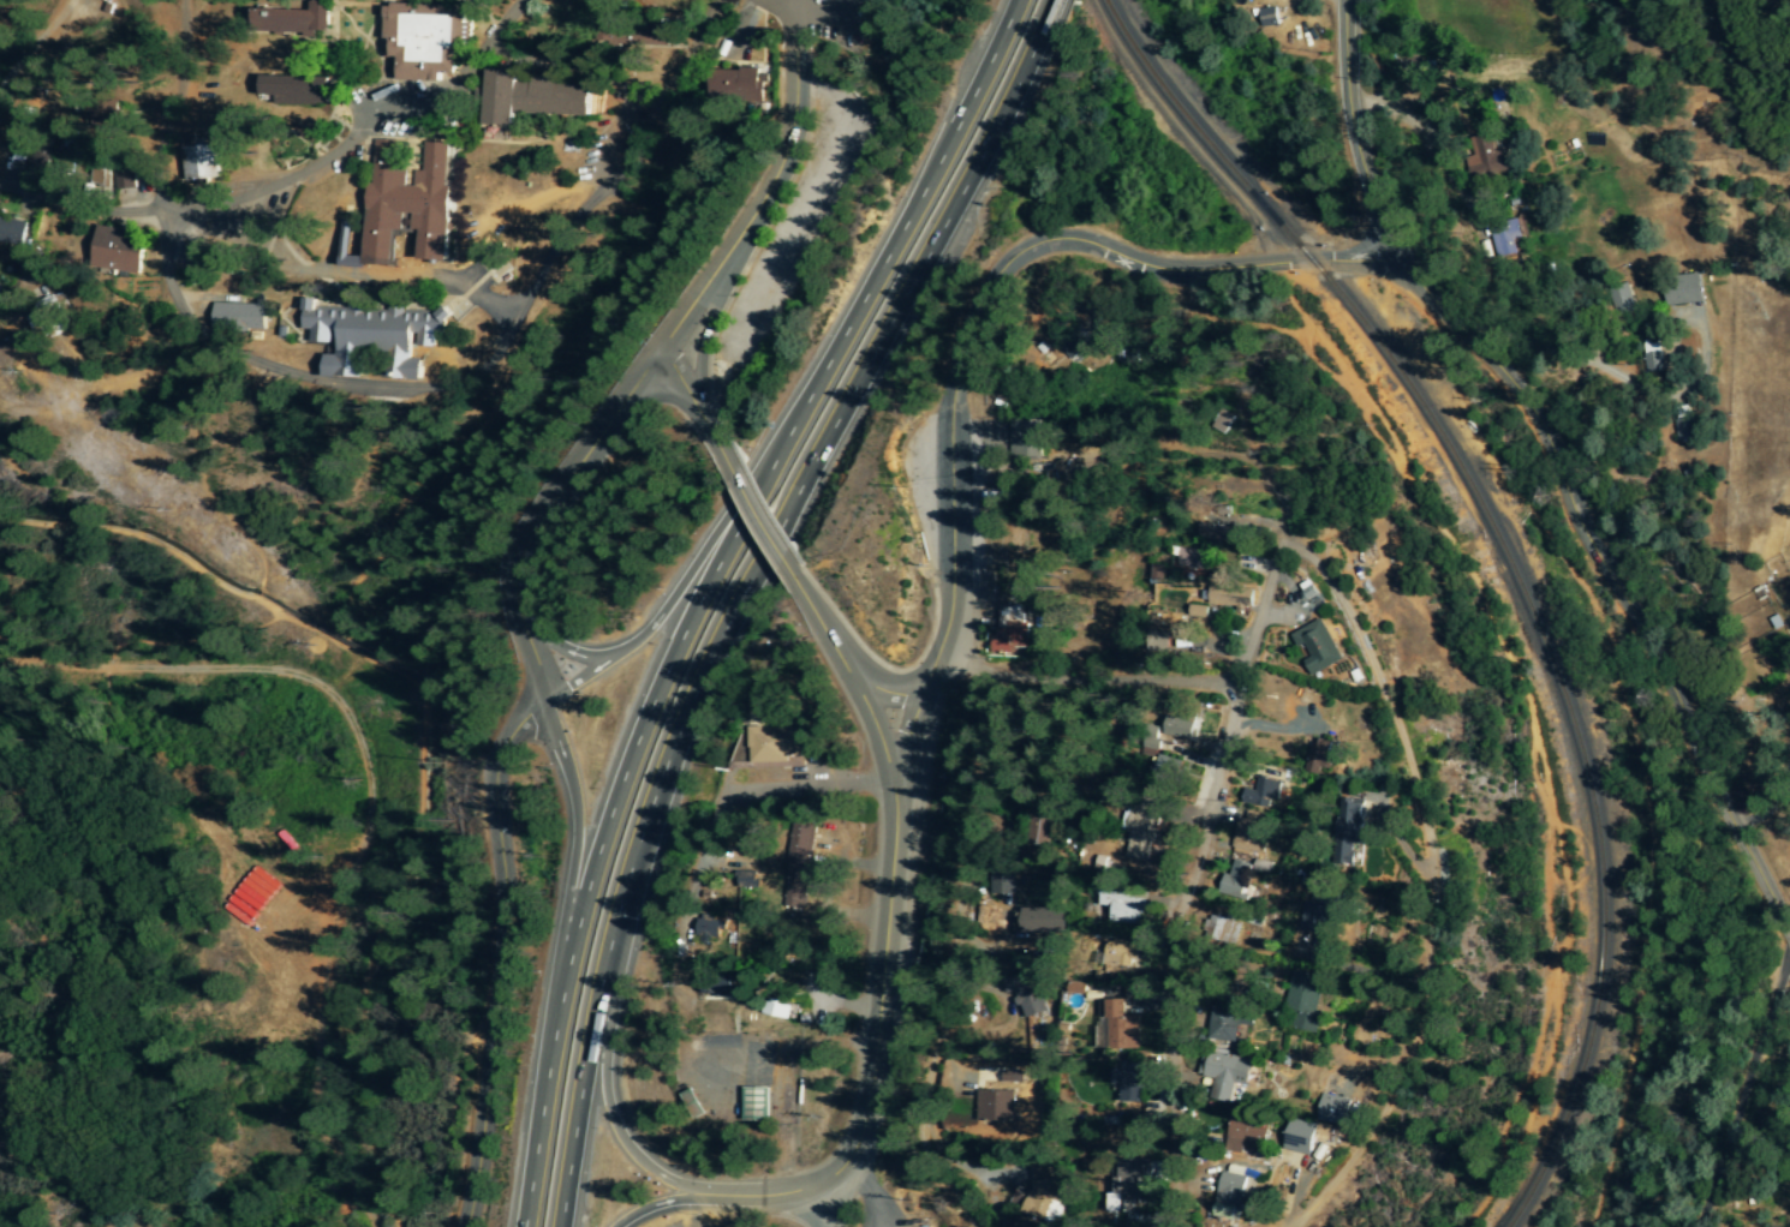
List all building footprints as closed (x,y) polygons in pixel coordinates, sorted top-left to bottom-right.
[(309,10),(253,9),(253,32),(302,33),(302,38),(313,38),(313,30),(326,30),(327,2),(309,2),(309,10)] [(395,80),(439,81),(439,73),(455,73),(455,52),(453,52),(454,6),(382,4),(382,39),(388,39),(388,57),(395,57),(395,80)] [(1260,28),(1278,25),(1275,7),(1257,10),(1260,28)] [(758,70),(710,69),(709,101),(763,102),(763,82),(757,81),(758,70)] [(591,116),(592,83),(514,80),(514,73),(484,72),(482,125),(514,126),(515,113),(591,116)] [(258,96),(273,97),(272,105),(325,106),(325,76),(258,75),(258,96)] [(79,131),(63,130),(60,173),(72,174),(73,162),(78,163),(79,131)] [(444,263),(450,144),(423,143),(421,171),(413,170),(412,186),(404,185),(404,169),(391,168),(392,141),(373,141),(371,183),(367,183),(362,265),(392,266),(394,230),(401,231),(402,214),(412,215),(411,230),(419,231),(417,261),(444,263)] [(183,146),(185,181),(217,179),(216,145),(183,146)] [(21,245),(24,223),(0,219),(0,242),(21,245)] [(1514,254),(1511,240),(1521,238),(1518,221),(1487,227),(1493,258),(1514,254)] [(136,233),(96,226),(90,267),(138,274),(142,250),(134,249),(136,233)] [(361,256),(348,256),(348,244),(341,244),(341,251),(338,251),(339,267),(362,267),(361,256)] [(1702,303),(1700,274),(1661,278),(1664,306),(1702,303)] [(1604,288),(1609,314),(1631,310),(1627,284),(1604,288)] [(420,380),(421,359),(408,359),(409,334),(415,334),(415,347),(434,347),(448,311),(438,307),(435,316),(423,312),(314,308),(314,300),(302,299),(301,330),(309,330),(308,343),(328,344),(329,331),(334,332),(333,355),(321,354),(320,376),(351,378),(353,346),(365,347),(383,353),(382,379),(420,380)] [(264,305),(212,303),(211,328),(263,330),(264,305)] [(1642,340),(1643,372),(1665,371),(1664,339),(1642,340)] [(1044,421),(1010,420),(1009,457),(1043,458),(1044,421)] [(1199,525),(1199,542),(1225,542),(1225,525),(1199,525)] [(1235,592),(1209,590),(1208,606),(1251,609),(1252,592),(1235,591),(1235,592)] [(1022,606),(998,605),(998,629),(986,629),(985,651),(1028,652),(1028,615),(1022,615),(1022,606)] [(1207,607),(1189,606),(1188,617),(1207,619),(1207,607)] [(1310,657),(1302,661),(1310,677),(1342,661),(1322,619),(1290,635),(1296,648),(1304,645),(1310,657)] [(1182,719),(1168,717),(1165,737),(1193,741),(1197,714),(1183,712),(1182,719)] [(1161,728),(1148,726),(1143,757),(1156,759),(1161,728)] [(1319,776),(1322,768),(1327,770),(1336,745),(1317,738),(1304,771),(1319,776)] [(1156,776),(1180,780),(1183,762),(1159,758),(1156,776)] [(1246,790),(1243,804),(1275,811),(1281,784),(1261,779),(1258,793),(1246,790)] [(1365,801),(1342,800),(1339,865),(1361,867),(1365,801)] [(1149,863),(1157,807),(1134,803),(1125,859),(1149,863)] [(1269,813),(1247,812),(1247,820),(1237,819),(1234,857),(1256,859),(1255,865),(1234,863),(1233,876),(1223,875),(1222,898),(1249,900),(1251,873),(1273,875),(1274,863),(1265,863),(1269,813)] [(1027,845),(1050,845),(1051,818),(1027,818),(1027,845)] [(805,908),(808,825),(787,825),(784,907),(805,908)] [(1109,923),(1143,927),(1147,896),(1102,891),(1100,907),(1111,909),(1109,923)] [(1021,936),(1065,935),(1065,908),(1021,909),(1021,936)] [(722,941),(721,916),(696,917),(697,942),(722,941)] [(1214,941),(1236,948),(1243,924),(1221,918),(1214,941)] [(1098,966),(1130,967),(1131,943),(1099,941),(1098,966)] [(1324,979),(1293,972),(1284,1010),(1295,1012),(1291,1029),(1317,1035),(1321,1018),(1315,1017),(1324,979)] [(1021,1020),(1044,1014),(1033,973),(1010,980),(1021,1020)] [(761,1013),(787,1022),(792,1007),(766,998),(761,1013)] [(1210,1042),(1237,1043),(1238,1027),(1253,1027),(1253,1011),(1211,1009),(1210,1042)] [(1231,1104),(1235,1084),(1248,1087),(1253,1061),(1210,1052),(1208,1063),(1202,1061),(1198,1077),(1215,1081),(1211,1100),(1231,1104)] [(1142,1103),(1143,1064),(1113,1063),(1111,1102),(1142,1103)] [(703,1115),(691,1089),(679,1095),(691,1121),(703,1115)] [(742,1122),(765,1122),(765,1089),(742,1089),(742,1122)] [(1010,1092),(975,1091),(975,1122),(1010,1122),(1010,1092)] [(1315,1122),(1346,1126),(1348,1116),(1354,1117),(1357,1102),(1320,1096),(1315,1122)] [(1316,1130),(1289,1122),(1282,1150),(1309,1157),(1316,1130)] [(1224,1150),(1262,1158),(1268,1131),(1229,1123),(1224,1150)] [(1106,1213),(1137,1213),(1139,1162),(1116,1161),(1116,1178),(1111,1178),(1111,1194),(1106,1194),(1106,1213)] [(1060,1180),(1029,1175),(1022,1217),(1053,1222),(1060,1180)]
